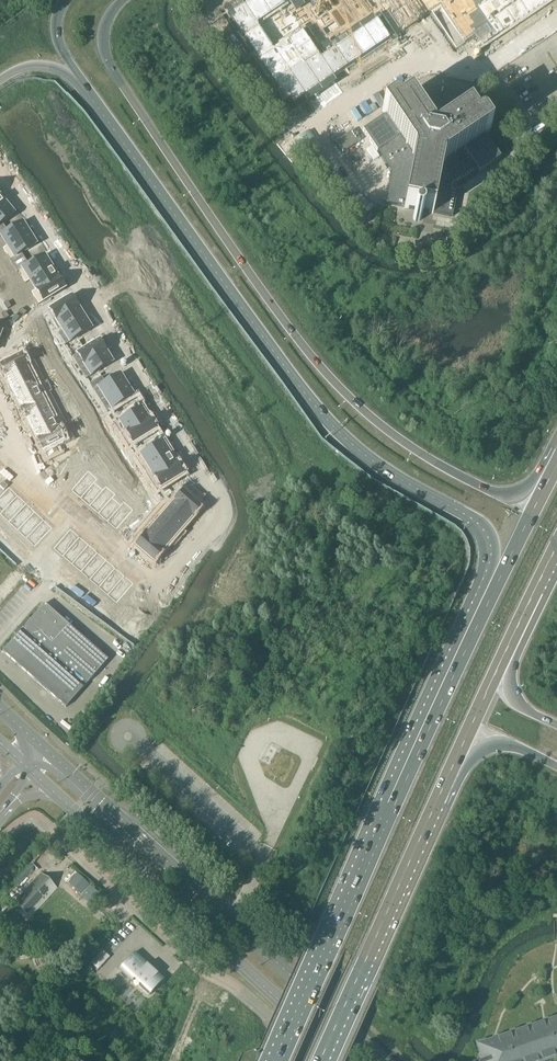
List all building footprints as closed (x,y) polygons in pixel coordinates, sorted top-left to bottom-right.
[(220,10),(289,112),(431,16),(455,52),(475,39),(481,49),(555,0),(234,0),(220,10)] [(416,211),(416,214),(415,215),(414,216),(413,217),(413,218),(413,219),(413,220),(414,221),(415,222),(416,222),(417,223),(418,223),(418,222),(419,222),(420,222),(420,221),(421,221),(421,220),(421,219),(422,218),(421,218),(421,217),(421,216),(420,216),(420,215),(421,212),(433,215),(433,214),(452,218),(459,186),(479,173),(500,159),(485,136),(490,133),(483,122),(482,121),(480,120),(478,121),(476,122),(458,96),(454,99),(453,97),(451,96),(449,95),(447,93),(447,92),(447,91),(447,90),(447,89),(446,88),(445,87),(444,87),(444,86),(443,86),(442,86),(441,86),(440,87),(438,88),(438,89),(437,89),(437,90),(437,91),(434,92),(432,92),(430,93),(428,94),(425,90),(400,107),(398,105),(397,104),(395,103),(392,104),(382,111),(385,117),(363,132),(377,153),(391,173),(385,204),(404,208),(404,209),(416,211)] [(343,153),(360,141),(353,131),(336,142),(343,153)] [(0,209),(0,226),(14,214),(6,204),(0,209)] [(0,228),(0,237),(1,237),(8,247),(29,234),(28,232),(29,231),(25,224),(24,225),(22,223),(7,232),(3,225),(0,228)] [(29,234),(8,247),(14,258),(9,261),(13,267),(25,260),(21,254),(36,245),(35,243),(36,242),(32,235),(30,236),(29,234)] [(25,260),(13,267),(17,274),(23,270),(29,281),(51,267),(44,256),(29,266),(25,260)] [(51,267),(29,281),(36,291),(58,278),(51,267)] [(58,278),(36,291),(43,302),(65,289),(58,278)] [(71,297),(49,310),(56,321),(78,308),(71,297)] [(78,308),(56,321),(63,332),(84,318),(78,308)] [(15,314),(10,320),(15,324),(19,318),(15,314)] [(84,318),(63,332),(69,342),(65,346),(68,352),(80,344),(77,339),(91,329),(84,318)] [(80,344),(68,352),(72,358),(77,355),(84,365),(105,352),(98,341),(84,350),(80,344)] [(105,352),(84,365),(91,376),(86,379),(90,385),(101,378),(98,372),(112,363),(105,352)] [(20,355),(0,366),(6,377),(26,366),(20,355)] [(26,366),(6,377),(11,387),(31,377),(26,366)] [(101,378),(90,385),(93,392),(98,388),(105,399),(127,386),(125,384),(127,383),(123,376),(121,377),(120,375),(105,384),(101,378)] [(31,377),(11,387),(16,398),(37,388),(31,377)] [(127,386),(105,399),(112,410),(107,413),(111,419),(123,412),(119,406),(133,397),(132,394),(134,393),(129,387),(128,388),(127,386)] [(37,388),(16,398),(22,408),(42,398),(37,388)] [(42,398),(22,408),(27,419),(47,409),(42,398)] [(123,412),(111,419),(115,425),(119,422),(126,433),(148,419),(141,408),(126,417),(123,412)] [(47,409),(27,419),(33,430),(53,419),(47,409)] [(53,419),(33,430),(38,440),(58,430),(53,419)] [(148,419),(126,433),(133,444),(128,447),(132,453),(144,445),(140,440),(155,430),(148,419)] [(58,430),(38,440),(43,451),(45,451),(48,457),(57,453),(53,446),(64,441),(58,430)] [(144,445),(132,453),(136,459),(141,456),(147,467),(169,453),(162,442),(147,451),(144,445)] [(169,453),(147,467),(154,477),(175,464),(169,453)] [(175,464),(154,477),(161,488),(158,489),(162,495),(173,489),(169,483),(182,475),(175,464)] [(111,470),(108,474),(113,478),(116,475),(111,470)] [(85,475),(71,491),(80,499),(94,483),(85,475)] [(116,475),(113,478),(118,483),(121,479),(116,475)] [(94,483),(80,499),(89,506),(103,490),(94,483)] [(129,486),(126,490),(131,494),(134,490),(129,486)] [(0,496),(0,508),(3,511),(18,496),(9,487),(2,494),(0,496)] [(183,492),(175,501),(192,516),(200,507),(194,502),(198,498),(186,488),(183,492)] [(103,490),(89,506),(98,514),(112,498),(103,490)] [(134,490),(131,494),(136,499),(139,495),(134,490)] [(18,496),(3,511),(12,519),(26,504),(18,496)] [(112,498),(98,514),(107,522),(121,506),(112,498)] [(175,501),(167,510),(184,525),(192,516),(175,501)] [(26,504),(12,519),(20,527),(35,512),(26,504)] [(121,506),(107,522),(116,530),(130,514),(121,506)] [(167,510),(159,519),(176,534),(184,525),(167,510)] [(35,512),(20,527),(29,536),(43,520),(35,512)] [(159,519),(151,528),(169,543),(176,534),(159,519)] [(43,520),(29,536),(38,544),(52,529),(43,520)] [(151,528),(144,537),(161,552),(169,543),(151,528)] [(70,529),(56,545),(66,553),(79,537),(70,529)] [(79,537),(66,553),(75,561),(88,545),(79,537)] [(144,537),(135,547),(142,552),(148,557),(153,561),(161,552),(144,537)] [(6,543),(2,546),(7,551),(11,548),(6,543)] [(88,545),(75,561),(83,569),(84,569),(97,553),(88,545)] [(11,554),(16,559),(19,556),(14,551),(11,554)] [(97,553),(84,569),(92,576),(106,561),(97,553)] [(106,561),(92,576),(101,584),(115,568),(106,561)] [(115,568),(101,584),(110,592),(124,576),(115,568)] [(124,576),(110,592),(119,600),(133,584),(124,576)] [(106,661),(42,605),(28,621),(25,619),(12,635),(14,637),(1,654),(64,709),(106,661)] [(74,871),(66,879),(70,883),(78,875),(74,871)] [(11,906),(27,921),(57,888),(41,874),(11,906)] [(87,884),(78,875),(70,883),(79,892),(87,884)] [(83,896),(91,887),(87,884),(79,892),(83,896)] [(102,896),(91,887),(83,896),(93,905),(102,896)] [(93,905),(97,909),(106,900),(102,896),(93,905)] [(10,906),(5,902),(0,908),(0,917),(10,906)] [(98,970),(109,958),(102,951),(91,964),(98,970)] [(163,980),(162,979),(161,979),(153,972),(135,955),(134,953),(118,971),(131,983),(131,982),(148,997),(163,980)] [(478,1046),(483,1060),(545,1060),(556,1057),(556,1019),(478,1046)]
